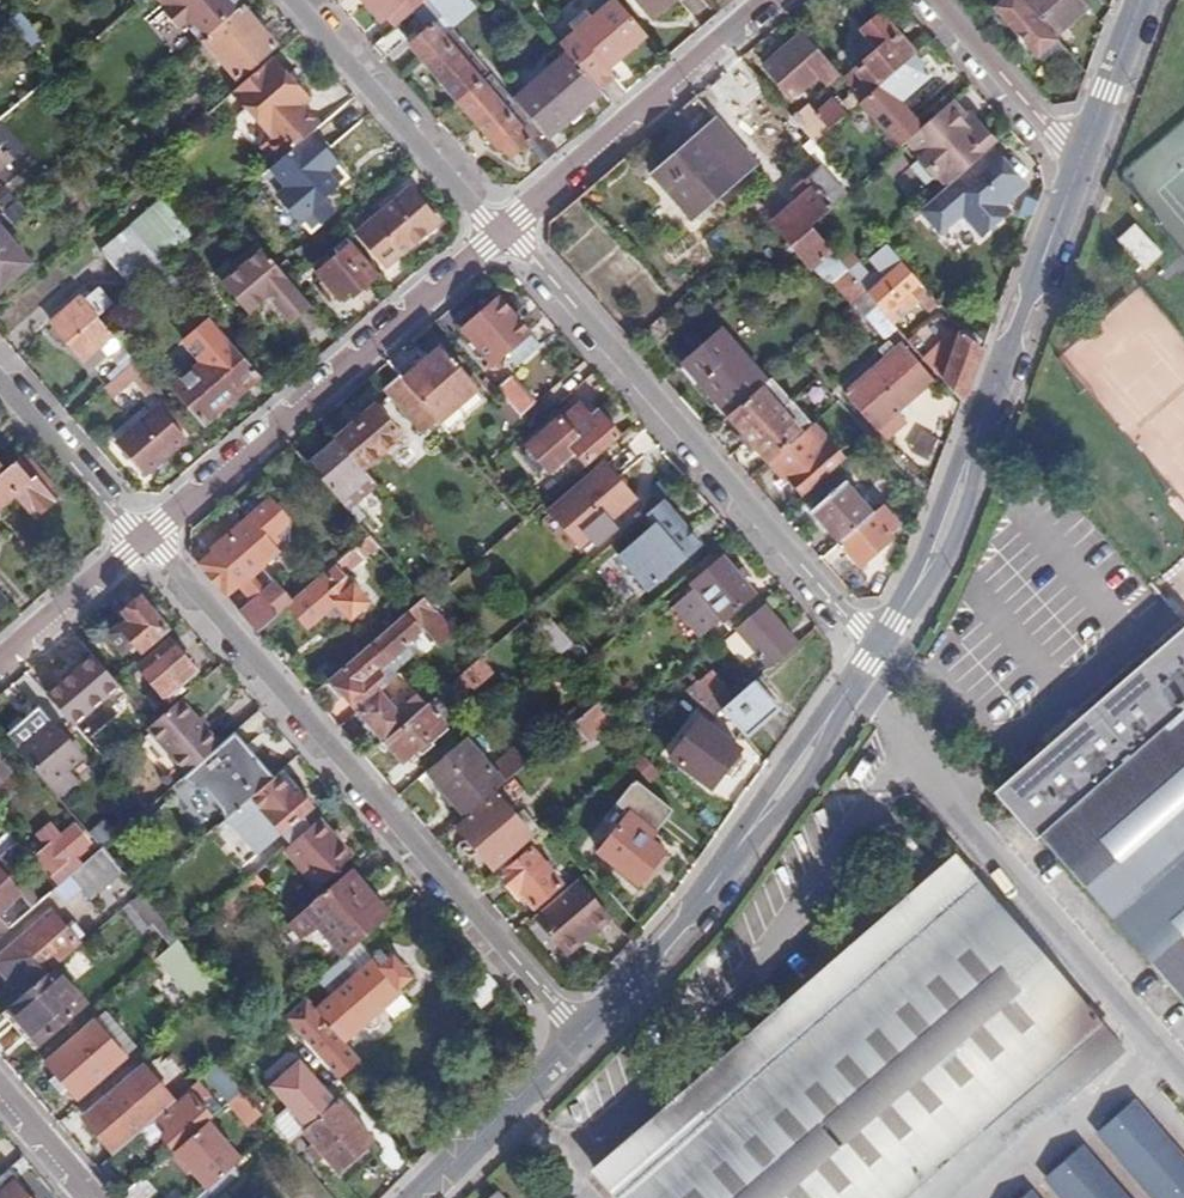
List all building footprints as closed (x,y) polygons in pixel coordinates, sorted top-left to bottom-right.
[(243,7),(237,0),(177,0),(209,36),(243,7)] [(396,23),(399,21),(412,10),(424,0),(365,0),(383,19),(389,15),(396,23)] [(428,0),(424,0),(412,10),(422,21),(436,9),(428,0)] [(436,9),(461,38),(462,40),(471,31),(442,0),(428,0),(436,9)] [(647,38),(613,0),(600,0),(572,24),(576,30),(560,43),(574,60),(602,92),(618,78),(610,69),(647,38)] [(654,18),(675,0),(639,0),(654,18)] [(1027,0),(1002,0),(996,6),(1041,57),(1062,39),(1059,36),(1027,0)] [(1059,36),(1090,9),(1083,0),(1027,0),(1059,36)] [(279,46),(243,7),(209,36),(201,42),(235,82),(279,46)] [(15,15),(7,22),(32,50),(40,43),(15,15)] [(883,85),(916,58),(883,20),(866,34),(880,50),(846,79),(858,93),(865,101),(883,85)] [(396,23),(371,44),(383,57),(384,58),(410,34),(399,21),(396,23)] [(426,62),(459,101),(482,81),(451,45),(433,24),(418,37),(434,56),(426,62)] [(841,74),(805,33),(765,68),(794,99),(822,74),(830,83),(841,74)] [(482,81),(491,73),(462,40),(461,38),(451,45),(482,81)] [(32,50),(43,63),(52,55),(40,43),(32,50)] [(933,75),(916,58),(883,85),(900,103),(933,75)] [(548,139),(602,92),(574,60),(520,107),(548,139)] [(547,161),(558,152),(548,139),(520,107),(491,73),(482,81),(459,101),(499,146),(507,140),(517,151),(529,141),(547,161)] [(302,75),(267,103),(293,132),(327,104),(302,75)] [(840,108),(847,117),(865,101),(858,93),(840,108)] [(997,146),(958,100),(904,147),(917,162),(940,143),(966,173),(997,146)] [(813,105),(796,120),(816,143),(847,117),(840,108),(835,103),(821,115),(813,105)] [(758,164),(720,119),(655,174),(694,219),(758,164)] [(345,179),(308,135),(270,167),(285,185),(275,194),(310,232),(347,200),(336,187),(345,179)] [(1015,168),(997,146),(966,173),(884,244),(886,247),(903,267),(990,191),(1015,168)] [(270,167),(260,176),(275,194),(285,185),(270,167)] [(811,270),(833,252),(812,228),(845,198),(820,168),(802,183),(811,193),(774,225),(811,270)] [(1015,168),(990,191),(1005,208),(1019,225),(1023,227),(1035,192),(1015,168)] [(130,194),(144,181),(134,169),(120,181),(130,194)] [(33,187),(21,173),(0,191),(0,208),(3,212),(23,196),(33,187)] [(408,190),(357,235),(385,268),(437,224),(408,190)] [(903,267),(918,284),(1005,208),(990,191),(903,267)] [(3,212),(2,214),(10,224),(33,205),(23,196),(3,212)] [(95,248),(128,288),(143,276),(159,262),(191,235),(157,196),(95,248)] [(1024,234),(1027,228),(1023,227),(1019,225),(1004,221),(1002,228),(1024,234)] [(30,261),(0,227),(0,287),(30,261)] [(1139,232),(1124,244),(1148,273),(1162,260),(1139,232)] [(378,277),(345,238),(334,248),(338,254),(314,276),(338,303),(348,294),(353,299),(378,277)] [(249,315),(288,282),(283,277),(256,245),(218,279),(249,315)] [(888,280),(870,295),(880,307),(885,313),(910,291),(916,298),(927,311),(936,305),(918,284),(903,267),(886,247),(871,261),(888,280)] [(184,291),(159,262),(143,276),(168,304),(184,291)] [(870,295),(851,273),(837,286),(856,308),(870,295)] [(891,320),(916,298),(910,291),(885,313),(891,320)] [(83,361),(110,337),(93,318),(107,306),(95,292),(82,302),(78,299),(50,323),(83,361)] [(500,299),(464,331),(492,363),(504,354),(516,367),(540,346),(500,299)] [(889,341),(901,331),(891,320),(885,313),(880,307),(867,318),(889,341)] [(201,426),(258,378),(206,317),(179,340),(198,363),(170,388),(201,426)] [(685,367),(730,417),(762,389),(768,384),(724,333),(685,367)] [(931,365),(946,384),(961,342),(953,338),(948,349),(931,365)] [(961,342),(946,384),(963,403),(982,349),(961,342)] [(105,376),(108,383),(131,361),(118,346),(108,355),(117,365),(105,376)] [(900,346),(844,396),(877,432),(932,381),(900,346)] [(437,419),(441,422),(477,391),(441,349),(405,381),(437,419)] [(153,407),(163,398),(131,361),(108,383),(100,390),(109,401),(131,383),(153,407)] [(405,381),(400,374),(384,388),(422,432),(437,419),(405,381)] [(511,378),(496,389),(520,415),(532,403),(511,378)] [(730,417),(750,441),(782,413),(762,389),(730,417)] [(590,465),(622,437),(607,420),(601,426),(582,405),(565,422),(561,419),(540,438),(560,461),(575,449),(590,465)] [(156,409),(116,443),(144,476),(184,441),(156,409)] [(374,411),(340,440),(365,469),(399,439),(374,411)] [(774,460),(803,435),(782,413),(750,441),(770,463),(774,460)] [(774,460),(806,496),(846,460),(832,444),(820,455),(803,435),(774,460)] [(340,440),(308,467),(359,525),(366,518),(355,505),(365,495),(352,480),(365,469),(340,440)] [(53,487),(24,453),(14,462),(29,479),(34,476),(48,491),(53,487)] [(14,462),(0,474),(0,505),(12,495),(33,518),(55,500),(48,491),(34,476),(29,479),(14,462)] [(607,469),(565,505),(599,544),(614,531),(608,524),(634,499),(607,469)] [(813,513),(841,544),(874,515),(847,483),(813,513)] [(268,503),(198,564),(226,598),(297,536),(268,503)] [(823,559),(844,583),(858,569),(857,568),(889,539),(886,535),(896,527),(880,510),(874,515),(841,544),(823,559)] [(658,526),(620,558),(649,590),(686,558),(658,526)] [(373,559),(382,551),(371,539),(338,567),(341,570),(294,610),(309,627),(337,604),(352,622),(371,604),(349,579),(373,559)] [(417,609),(426,602),(382,551),(373,559),(417,609)] [(723,640),(764,604),(725,557),(697,581),(727,615),(714,628),(723,640)] [(239,613),(259,636),(289,609),(271,587),(239,613)] [(133,621),(123,629),(143,652),(169,630),(143,600),(127,613),(133,621)] [(440,646),(455,635),(430,606),(426,602),(417,609),(332,681),(358,712),(387,687),(375,673),(418,635),(416,633),(423,626),(440,646)] [(778,661),(799,642),(768,607),(740,631),(769,665),(776,659),(778,661)] [(551,625),(539,635),(558,657),(569,647),(551,625)] [(994,789),(1037,834),(1183,1002),(1183,626),(994,789)] [(171,642),(142,666),(168,696),(197,672),(171,642)] [(480,663),(465,676),(477,689),(491,677),(480,663)] [(700,684),(723,709),(731,703),(725,697),(730,692),(712,674),(700,684)] [(723,709),(747,735),(779,707),(756,681),(731,703),(723,709)] [(700,684),(698,682),(690,690),(715,717),(723,709),(700,684)] [(31,703),(14,685),(0,697),(0,730),(31,703)] [(361,715),(386,743),(429,707),(420,697),(402,712),(393,702),(388,706),(380,698),(361,715)] [(183,702),(149,731),(188,777),(222,748),(183,702)] [(615,720),(598,702),(560,735),(573,750),(587,739),(590,742),(615,720)] [(429,707),(386,743),(402,762),(425,742),(430,746),(448,730),(429,707)] [(128,712),(99,737),(114,754),(142,729),(128,712)] [(697,718),(669,757),(711,786),(738,747),(697,718)] [(55,724),(24,751),(62,795),(79,783),(68,771),(84,756),(55,724)] [(447,806),(460,822),(493,793),(513,776),(527,764),(514,749),(491,768),(465,740),(426,773),(451,802),(447,806)] [(13,771),(0,756),(0,782),(13,771)] [(635,757),(629,774),(652,782),(658,766),(635,757)] [(210,772),(176,800),(203,831),(236,803),(210,772)] [(527,793),(513,776),(493,793),(496,796),(459,828),(493,867),(530,835),(508,810),(527,793)] [(624,818),(599,852),(645,886),(671,852),(650,837),(673,807),(634,779),(612,809),(624,818)] [(289,790),(267,808),(287,832),(316,809),(302,792),(296,797),(289,790)] [(156,821),(148,811),(116,839),(124,848),(156,821)] [(356,860),(322,820),(288,849),(316,881),(310,886),(316,893),(356,860)] [(75,873),(83,867),(75,857),(90,844),(75,828),(62,837),(49,822),(36,832),(48,845),(37,856),(61,886),(75,873)] [(2,823),(0,825),(0,858),(19,842),(2,823)] [(124,848),(116,839),(103,850),(122,873),(133,886),(142,878),(146,875),(124,848)] [(239,873),(248,884),(250,882),(277,859),(268,849),(239,873)] [(122,873),(103,850),(83,867),(75,873),(94,897),(122,873)] [(531,850),(496,879),(510,896),(515,892),(530,909),(560,883),(531,850)] [(588,1169),(613,1197),(954,1197),(1125,1050),(1101,1022),(1033,943),(977,877),(955,851),(651,1115),(588,1169)] [(42,902),(57,888),(32,858),(16,872),(42,902)] [(12,927),(34,909),(0,870),(0,915),(1,914),(12,927)] [(395,916),(356,871),(299,919),(313,935),(324,925),(349,956),(363,944),(395,916)] [(141,895),(150,887),(142,878),(133,886),(141,895)] [(248,884),(198,927),(210,939),(229,921),(233,924),(250,909),(248,905),(261,893),(258,890),(250,882),(248,884)] [(610,922),(577,883),(532,921),(565,960),(610,922)] [(190,934),(150,887),(141,895),(182,941),(190,934)] [(84,944),(58,914),(0,963),(0,966),(25,994),(57,966),(84,944)] [(12,927),(1,914),(0,915),(0,938),(12,927)] [(349,956),(347,958),(364,977),(380,963),(363,944),(349,956)] [(303,995),(281,1014),(325,1064),(364,1029),(366,1032),(370,1034),(374,1034),(379,1033),(383,1030),(385,1027),(387,1022),(387,1017),(384,1013),(406,993),(404,991),(417,979),(398,957),(385,968),(380,963),(364,977),(347,958),(319,982),(336,1001),(321,1014),(303,995)] [(25,994),(9,1008),(39,1043),(88,1002),(57,966),(25,994)] [(508,994),(490,973),(475,986),(493,1007),(508,994)] [(107,1012),(96,1023),(126,1057),(139,1046),(107,1012)] [(126,1057),(96,1023),(48,1063),(58,1074),(68,1086),(79,1098),(126,1057)] [(289,1110),(307,1129),(319,1118),(310,1108),(326,1094),(299,1064),(271,1089),(289,1110)] [(144,1068),(86,1119),(117,1154),(176,1104),(144,1068)] [(242,1095),(218,1068),(205,1079),(228,1107),(242,1095)] [(68,1086),(58,1074),(51,1080),(62,1092),(68,1086)] [(162,1134),(176,1151),(206,1126),(210,1122),(198,1108),(207,1099),(199,1090),(163,1121),(168,1129),(162,1134)] [(253,1094),(246,1100),(256,1111),(263,1106),(253,1094)] [(310,1108),(319,1118),(335,1105),(326,1094),(310,1108)] [(246,1100),(242,1095),(228,1107),(263,1145),(276,1134),(269,1127),(256,1111),(246,1100)] [(1094,1133),(1151,1197),(1183,1197),(1183,1153),(1137,1098),(1094,1133)] [(307,1129),(303,1133),(338,1173),(369,1147),(375,1142),(339,1101),(335,1105),(319,1118),(307,1129)] [(276,1134),(287,1147),(287,1146),(303,1133),(307,1129),(289,1110),(269,1127),(276,1134)] [(176,1151),(210,1191),(242,1164),(206,1126),(176,1151)] [(375,1142),(369,1147),(377,1157),(383,1151),(375,1142)] [(1044,1179),(1060,1197),(1132,1197),(1084,1143),(1044,1179)] [(9,1171),(0,1179),(0,1197),(31,1197),(9,1171)] [(123,1197),(124,1197),(149,1197),(157,1191),(146,1178),(123,1197)] [(1022,1197),(1041,1197),(1033,1189),(1022,1197)]
